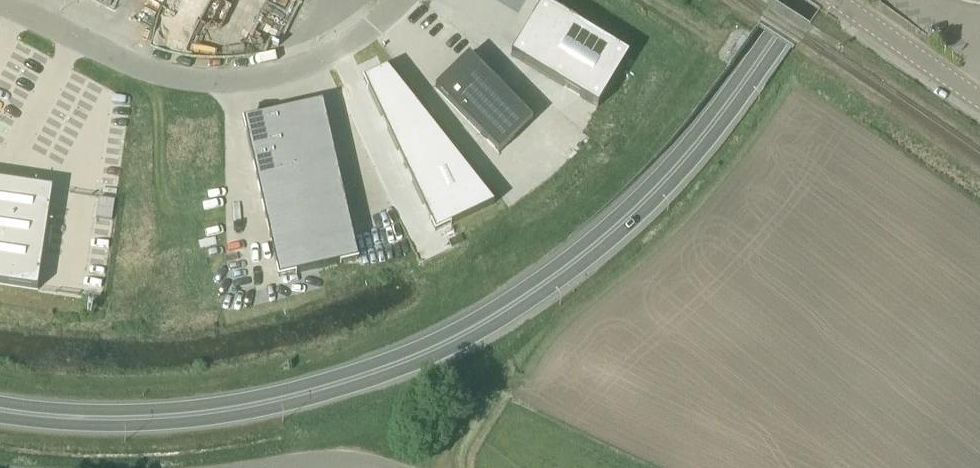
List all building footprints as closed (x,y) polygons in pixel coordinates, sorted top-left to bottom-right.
[(541,5),(510,57),(596,108),(627,57),(541,5)] [(257,37),(266,39),(269,17),(260,16),(257,37)] [(469,56),(435,89),(499,153),(532,120),(469,56)] [(397,165),(414,201),(426,227),(483,199),(466,178),(439,144),(414,113),(377,66),(355,76),(380,129),(397,165)] [(322,104),(244,121),(279,277),(358,259),(322,104)] [(38,290),(52,189),(0,182),(0,285),(38,290)] [(115,201),(99,199),(96,219),(112,221),(115,201)]
